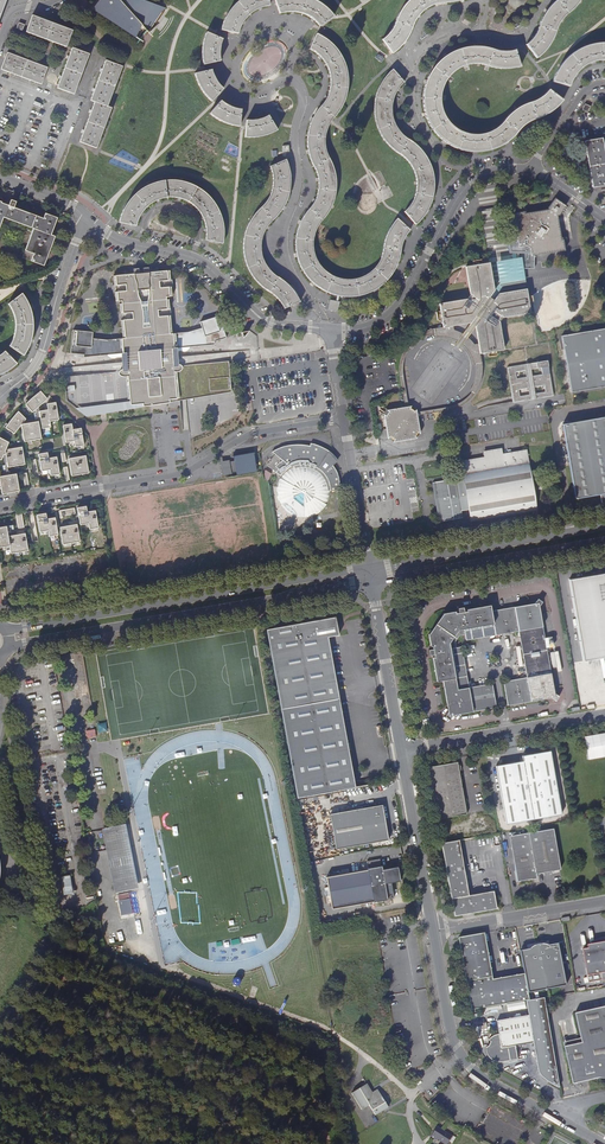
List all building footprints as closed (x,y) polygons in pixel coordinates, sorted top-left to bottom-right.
[(94,9),(140,40),(146,31),(148,32),(164,8),(144,0),(101,0),(94,9)] [(222,29),(238,33),(242,24),(244,20),(247,16),(251,13),(255,11),(259,8),(263,7),(269,6),(269,0),(241,0),(237,3),(232,9),(228,15),(223,23),(222,29)] [(280,14),(287,12),(293,11),(299,13),(304,14),(308,16),(313,18),(316,22),(320,26),(334,16),(330,12),(326,8),(321,4),(316,1),(315,0),(275,0),(280,14)] [(409,0),(404,5),(401,11),(398,15),(396,21),(394,25),(391,30),(388,34),(383,39),(391,51),(393,53),(396,50),(401,45),(405,41),(408,35),(411,29),(413,24),(415,21),(417,18),(420,13),(423,10),(428,7),(434,4),(439,3),(444,2),(451,2),(455,1),(461,0),(409,0)] [(526,44),(537,57),(544,51),(548,47),(551,41),(554,35),(556,28),(559,24),(561,20),(565,15),(569,12),(573,7),(578,2),(580,0),(556,0),(551,5),(546,11),(542,18),(540,22),(539,28),(536,33),(532,38),(531,39),(526,44)] [(33,16),(27,32),(67,46),(73,30),(33,16)] [(470,19),(466,16),(462,21),(467,25),(470,19)] [(25,25),(19,22),(16,28),(23,30),(25,25)] [(222,38),(207,32),(204,43),(203,49),(203,57),(204,65),(221,61),(220,57),(220,51),(221,45),(222,38)] [(410,230),(397,218),(391,227),(388,233),(386,239),(385,244),(384,248),(383,254),(381,259),(378,264),(374,268),(369,273),(362,277),(356,279),(352,279),(345,279),(338,278),(334,276),(330,274),(324,269),(321,266),(318,261),(316,257),(314,253),(313,248),(313,243),(314,237),(315,231),(318,225),(322,222),(324,219),(328,214),(331,208),(333,202),(336,194),(337,187),(336,179),(335,170),(333,166),(331,161),(329,157),(327,152),(325,148),(325,143),(325,138),(326,133),(327,128),(330,122),(333,118),(337,113),(341,108),(344,103),(346,96),(347,91),(348,83),(348,77),(347,71),(345,64),(344,60),(341,54),(337,49),(333,44),(329,41),(323,37),(317,34),(310,50),(314,52),(317,55),(320,57),(324,61),(327,67),(329,72),(330,77),(331,81),(330,88),(328,94),(326,99),(322,105),(318,109),(316,112),(314,115),(311,122),(309,129),(308,137),(308,145),(309,151),(311,158),(313,164),(316,169),(318,173),(319,179),(319,181),(319,187),(318,193),(317,198),(314,203),(310,209),(305,215),(301,222),(297,231),(296,238),(296,244),(296,251),(298,257),(299,262),(302,268),(305,273),(308,277),(311,281),(317,286),(322,290),(327,292),(332,294),(339,296),(344,297),(351,296),(356,297),(364,294),(372,292),(380,287),(386,282),(389,278),(393,273),(395,268),(397,263),(400,257),(400,250),(402,245),(404,240),(406,235),(410,230)] [(602,43),(592,44),(584,46),(577,50),(572,54),(567,58),(563,62),(559,69),(556,74),(554,81),(570,86),(574,77),(578,73),(583,68),(587,66),(593,63),(600,62),(604,61),(604,43),(602,43)] [(555,108),(563,100),(550,90),(545,94),(540,98),(534,101),(527,103),(519,107),(513,112),(509,114),(506,118),(503,123),(499,126),(493,130),(487,133),(480,134),(473,134),(465,132),(459,129),(454,125),(450,121),(446,117),(444,112),(442,106),(442,98),(442,93),(443,88),(446,81),(450,76),(455,71),(460,68),(465,66),(469,65),(474,64),(478,64),(487,65),(491,67),(497,68),(503,69),(509,69),(515,68),(521,67),(516,50),(510,51),(500,51),(493,49),(488,47),(482,46),(477,46),(471,46),(463,47),(457,49),(451,52),(447,55),(442,58),(437,64),(432,70),(428,78),(425,85),(424,91),(424,99),(424,106),(425,111),(427,118),(430,124),(433,129),(436,133),(440,138),(445,142),(448,144),(452,146),(462,150),(471,151),(477,152),(484,151),(489,150),(494,148),(499,146),(505,143),(511,139),(515,135),(519,130),(523,126),(529,122),(534,119),(541,116),(547,114),(555,108)] [(89,54),(73,48),(58,88),(74,94),(89,54)] [(2,69),(42,84),(48,68),(8,53),(2,69)] [(122,66),(106,61),(91,100),(95,102),(80,141),(96,148),(112,108),(107,106),(122,66)] [(404,83),(393,69),(387,75),(384,80),(382,83),(379,88),(377,93),(376,99),(375,109),(375,113),(376,118),(376,122),(378,128),(381,135),(385,139),(389,144),(392,148),(395,151),(401,154),(404,157),(409,161),(411,164),(413,167),(415,171),(416,175),(416,179),(417,186),(416,192),(414,197),(412,201),(409,206),(405,211),(416,225),(422,219),(427,211),(429,207),(431,202),(432,198),(433,193),(434,187),(434,181),(433,174),(432,169),(430,164),(427,157),(423,152),(419,147),(414,143),(408,138),(404,135),(400,131),(397,127),(395,122),(393,117),(392,112),(392,108),(392,104),(393,100),(394,96),(396,92),(400,87),(404,83)] [(212,70),(196,73),(199,83),(201,88),(204,92),(208,97),(212,101),(223,89),(219,85),(216,81),(214,76),(212,70)] [(221,101),(210,113),(218,119),(223,121),(228,124),(234,125),(240,126),(242,110),(236,109),(232,107),(226,105),(221,101)] [(278,130),(269,115),(266,117),(260,118),(253,120),(247,120),(245,137),(254,137),(262,136),(270,134),(278,130)] [(585,141),(593,187),(604,185),(604,157),(602,138),(585,141)] [(286,160),(271,166),(273,173),(273,178),(272,186),(270,192),(268,197),(265,203),(261,208),(257,212),(251,218),(249,224),(246,230),(245,237),(244,242),(244,247),(245,257),(246,263),(249,268),(251,273),(255,278),(259,282),(262,286),(267,289),(272,294),(276,296),(279,300),(282,303),(285,308),(299,302),(296,294),(293,290),(288,285),(284,281),(280,278),(276,275),(271,272),(268,267),(265,263),(263,257),(261,251),(261,246),(262,240),(263,235),(266,230),(269,224),(271,222),(275,218),(278,214),(281,210),(285,204),(286,199),(288,194),(290,189),(290,183),(290,176),(289,167),(286,160)] [(122,214),(120,222),(137,225),(138,219),(141,214),(144,210),(148,207),(151,205),(156,202),(162,199),(167,198),(168,198),(176,198),(182,200),(188,203),(190,203),(195,207),(199,211),(202,215),(205,221),(207,227),(207,233),(207,240),(223,243),(224,230),(223,224),(222,217),(219,210),(216,204),(211,198),(205,192),(201,189),(197,187),(194,186),(186,183),(179,181),(172,180),(166,181),(165,181),(160,182),(154,184),(148,186),(143,189),(138,193),(133,197),(130,201),(126,207),(122,214)] [(548,209),(514,214),(522,258),(566,251),(560,218),(567,207),(555,199),(548,209)] [(4,217),(34,228),(26,250),(34,253),(31,261),(44,265),(55,236),(51,235),(58,218),(46,213),(44,218),(14,207),(17,202),(11,200),(9,205),(2,203),(2,201),(0,201),(0,228),(4,217)] [(491,262),(466,266),(471,294),(467,298),(439,303),(443,328),(472,323),(475,326),(480,354),(505,350),(501,322),(503,318),(531,314),(527,289),(499,293),(496,291),(491,262)] [(230,370),(229,361),(187,365),(186,356),(173,357),(173,352),(182,351),(184,352),(187,351),(188,350),(190,348),(190,347),(213,345),(213,342),(227,338),(220,316),(200,322),(202,328),(188,332),(183,333),(184,339),(181,340),(180,333),(170,334),(169,325),(168,316),(171,315),(170,308),(167,309),(166,297),(170,297),(169,287),(173,287),(173,279),(169,280),(168,270),(149,272),(149,267),(144,268),(144,273),(140,273),(139,268),(134,269),(134,274),(116,275),(117,285),(113,285),(114,292),(118,292),(119,301),(122,301),(123,313),(120,313),(121,320),(124,320),(125,329),(125,338),(116,339),(116,346),(113,346),(113,339),(107,340),(93,338),(93,332),(73,330),(71,353),(85,354),(85,357),(108,355),(109,356),(110,357),(111,358),(113,358),(116,358),(117,357),(126,356),(127,361),(115,362),(116,381),(106,382),(106,372),(73,376),(74,385),(68,386),(68,391),(75,391),(76,408),(85,407),(86,416),(101,414),(101,412),(100,405),(143,401),(143,405),(143,406),(167,403),(166,399),(170,399),(169,395),(196,392),(196,394),(211,393),(210,391),(231,389),(230,373),(228,373),(227,370),(230,370)] [(12,340),(9,346),(23,356),(28,348),(30,341),(32,336),(32,332),(33,327),(33,320),(32,314),(29,306),(26,299),(22,293),(8,304),(12,309),(14,313),(15,317),(16,322),(16,327),(14,335),(12,340)] [(340,302),(330,300),(329,309),(338,311),(340,302)] [(562,336),(573,396),(604,391),(604,328),(562,336)] [(1,374),(6,372),(12,368),(18,364),(5,351),(0,355),(0,374),(1,374)] [(548,362),(509,369),(515,403),(555,396),(548,362)] [(74,385),(73,376),(65,376),(67,400),(76,408),(75,391),(68,391),(68,386),(74,385)] [(232,392),(231,389),(210,391),(211,393),(196,394),(196,392),(169,395),(170,399),(166,399),(167,403),(232,392)] [(25,405),(32,412),(47,399),(40,391),(25,405)] [(143,405),(143,401),(100,405),(101,412),(143,405)] [(59,418),(56,403),(47,404),(48,410),(39,411),(40,412),(37,413),(38,416),(40,416),(42,427),(51,426),(50,420),(59,418)] [(412,405),(387,409),(383,415),(388,438),(392,441),(417,437),(421,432),(416,408),(412,405)] [(85,407),(76,408),(85,415),(86,415),(85,407)] [(22,424),(26,419),(18,412),(12,419),(5,428),(14,434),(21,425),(24,442),(42,439),(39,421),(22,424)] [(604,502),(604,417),(564,424),(577,498),(600,494),(602,502),(604,502)] [(75,447),(84,445),(81,428),(72,430),(71,424),(63,425),(66,443),(74,441),(75,447)] [(469,427),(458,429),(462,447),(472,444),(469,427)] [(6,450),(9,442),(0,438),(0,460),(2,460),(4,454),(6,454),(7,463),(8,467),(25,464),(22,447),(6,450)] [(330,495),(330,491),(339,491),(340,482),(338,474),(333,466),(335,463),(329,457),(332,453),(323,448),(311,443),(310,446),(296,445),(284,446),(271,452),(275,455),(267,464),(279,474),(290,465),(290,466),(293,465),(293,466),(291,466),(287,468),(284,472),(280,476),(278,480),(276,487),(276,495),(279,504),(280,505),(285,512),(289,515),(296,517),(299,518),(300,518),(305,518),(309,518),(318,514),(323,510),(326,506),(328,501),(330,495)] [(536,509),(526,451),(503,455),(502,449),(484,453),(484,458),(461,462),(464,478),(448,480),(450,492),(451,492),(453,500),(451,501),(453,513),(469,510),(471,520),(536,509)] [(51,476),(60,474),(57,457),(49,458),(48,452),(39,454),(42,472),(50,470),(51,476)] [(255,452),(234,455),(234,460),(229,461),(229,460),(221,461),(222,474),(237,472),(237,474),(257,471),(255,452)] [(69,459),(72,476),(89,473),(86,456),(69,459)] [(2,489),(3,494),(20,492),(17,474),(0,477),(0,489),(2,489)] [(90,530),(99,529),(96,512),(88,513),(87,507),(78,508),(81,526),(89,525),(90,530)] [(76,515),(75,509),(60,512),(61,519),(63,519),(63,517),(76,515)] [(49,537),(58,536),(55,518),(47,520),(46,514),(37,515),(40,533),(48,531),(49,537)] [(80,543),(77,525),(60,528),(63,545),(80,543)] [(0,528),(0,548),(10,546),(11,554),(28,551),(25,534),(8,537),(7,528),(10,528),(10,526),(0,528)] [(569,579),(583,660),(604,657),(604,573),(569,579)] [(434,657),(432,658),(436,681),(442,680),(448,710),(445,715),(450,718),(453,713),(496,706),(492,682),(469,686),(462,646),(457,646),(456,641),(461,634),(465,633),(466,639),(519,631),(526,677),(504,680),(508,704),(551,697),(556,699),(559,695),(554,691),(539,606),(542,600),(538,597),(534,602),(492,610),(491,605),(467,609),(468,611),(464,612),(464,609),(463,606),(458,607),(458,610),(459,612),(456,613),(455,611),(444,613),(441,620),(438,625),(434,629),(429,634),(431,645),(433,645),(434,648),(432,648),(428,649),(429,655),(431,654),(434,654),(434,657)] [(332,617),(265,630),(296,797),(352,787),(348,770),(352,769),(327,637),(338,635),(335,631),(332,617)] [(604,756),(604,732),(585,735),(588,758),(604,756)] [(523,761),(496,766),(506,824),(562,814),(551,751),(522,756),(523,761)] [(428,767),(437,819),(467,814),(458,762),(428,767)] [(336,848),(388,839),(386,825),(384,825),(383,819),(385,819),(382,804),(330,813),(336,848)] [(123,825),(105,829),(118,893),(136,889),(123,825)] [(509,836),(517,880),(532,877),(535,872),(560,868),(553,828),(509,836)] [(459,840),(442,843),(454,916),(497,909),(493,891),(469,895),(459,840)] [(366,860),(367,867),(381,865),(381,861),(376,858),(366,860)] [(381,865),(367,867),(368,871),(326,878),(330,905),(372,898),(373,901),(387,899),(385,883),(400,880),(398,866),(382,869),(381,865)] [(136,892),(118,896),(122,917),(140,913),(136,892)] [(531,947),(530,949),(522,950),(527,976),(495,980),(487,933),(459,938),(471,1010),(527,1002),(530,1001),(529,992),(565,986),(557,944),(547,946),(545,945),(543,944),(540,944),(538,944),(535,945),(533,946),(531,947)] [(586,945),(587,948),(582,949),(588,982),(603,980),(604,979),(604,941),(586,945)] [(530,1001),(527,1002),(529,1016),(533,1042),(540,1073),(545,1079),(561,1088),(544,999),(530,1001)] [(580,1038),(581,1042),(564,1046),(573,1085),(604,1077),(604,1007),(574,1014),(580,1038)] [(529,1016),(496,1021),(499,1035),(495,1036),(492,1038),(489,1041),(490,1042),(488,1047),(484,1049),(486,1053),(488,1056),(491,1059),(494,1061),(499,1063),(518,1060),(515,1045),(533,1042),(529,1016)] [(385,1020),(377,1021),(378,1025),(375,1026),(377,1032),(389,1030),(388,1023),(386,1024),(385,1020)] [(367,1085),(352,1095),(362,1110),(369,1106),(375,1116),(388,1108),(376,1089),(371,1092),(369,1089),(367,1085)] [(452,1137),(437,1128),(435,1131),(432,1136),(446,1143),(448,1143),(452,1137)]
